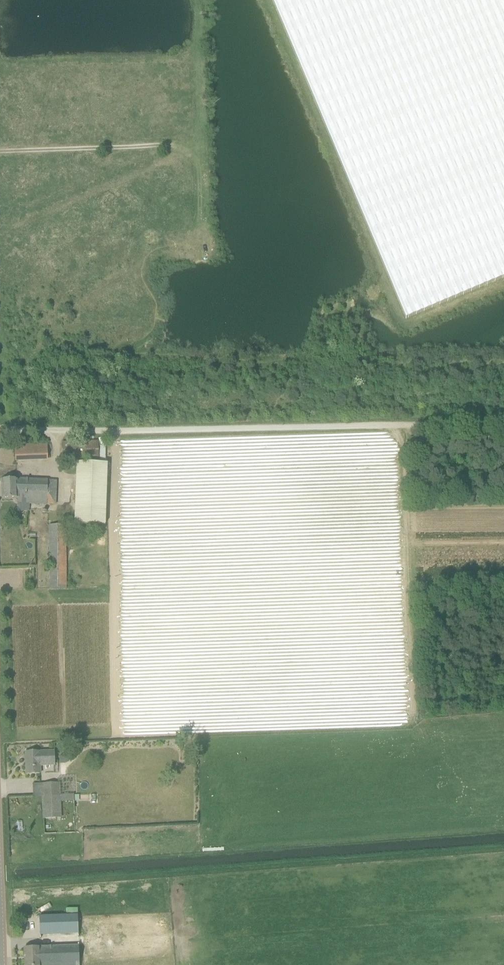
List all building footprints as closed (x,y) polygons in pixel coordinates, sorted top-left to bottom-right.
[(406,318),(503,277),(503,0),(272,0),(406,318)] [(99,441),(62,443),(63,461),(99,460),(99,441)] [(48,445),(39,445),(40,459),(48,459),(48,445)] [(24,460),(23,446),(15,446),(16,460),(24,460)] [(75,524),(85,524),(106,525),(108,464),(77,463),(75,524)] [(18,480),(1,480),(2,499),(18,499),(18,503),(56,505),(57,481),(18,480)] [(66,589),(66,525),(50,525),(50,589),(66,589)] [(26,753),(27,774),(40,774),(40,767),(56,766),(55,752),(26,753)] [(74,796),(60,796),(59,784),(43,785),(44,818),(60,818),(60,803),(74,803),(74,796)] [(77,934),(77,914),(38,916),(38,935),(77,934)] [(24,949),(25,964),(80,964),(80,963),(79,947),(41,948),(24,949)]
